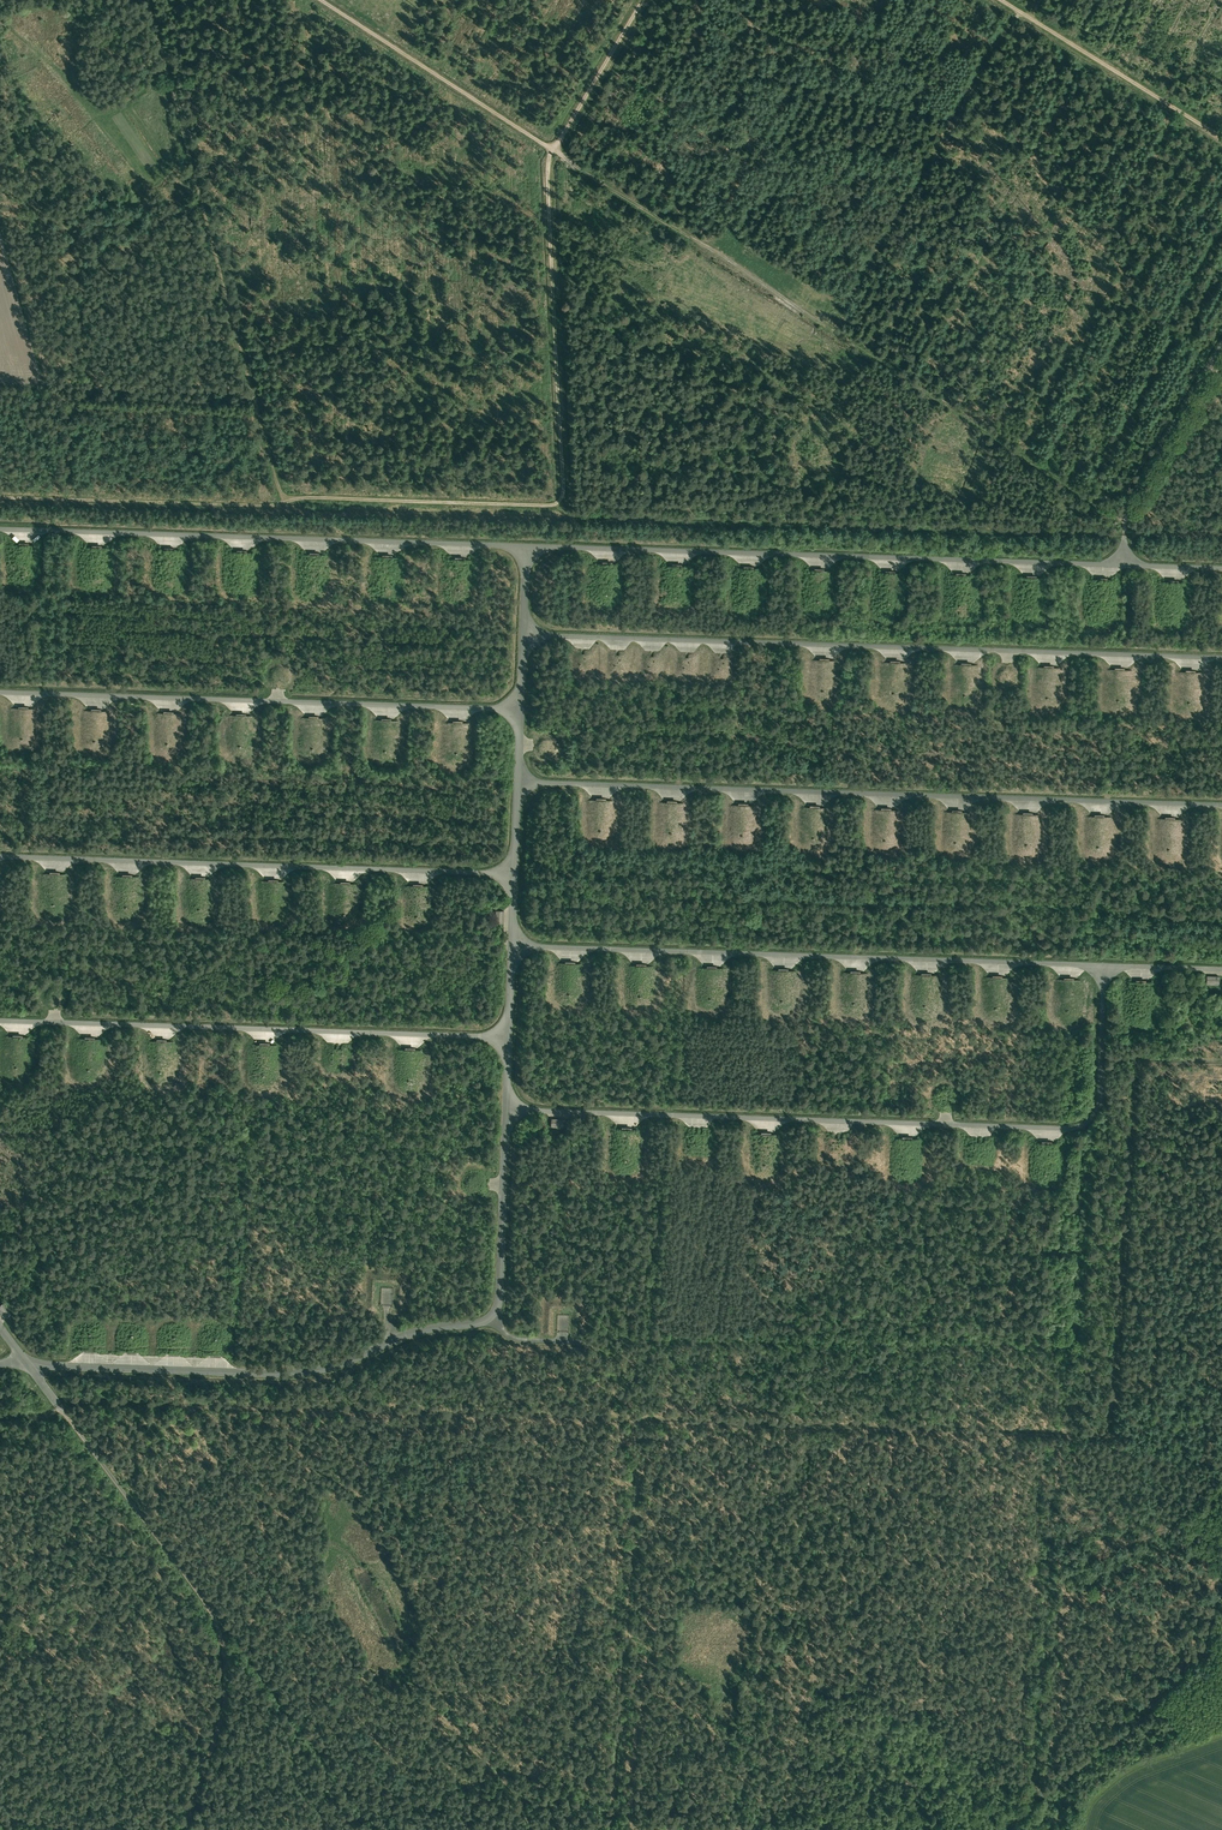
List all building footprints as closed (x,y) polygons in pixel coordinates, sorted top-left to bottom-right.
[(834,662),(809,661),(808,703),(833,704),(834,662)] [(110,710),(85,709),(84,751),(109,752),(110,710)] [(35,712),(9,711),(8,753),(33,754),(35,712)] [(180,714),(154,713),(153,755),(178,756),(180,714)] [(613,804),(588,804),(586,846),(612,846),(613,804)] [(685,807),(660,807),(659,849),(684,849),(685,807)] [(756,810),(731,809),(729,851),(755,852),(756,810)] [(969,811),(944,810),(943,852),(968,853),(969,811)] [(1043,815),(1017,815),(1016,857),(1041,857),(1043,815)] [(502,911),(493,911),(493,924),(502,924),(502,911)] [(1207,987),(1220,987),(1220,978),(1207,978),(1207,987)] [(559,1127),(560,1119),(549,1118),(549,1126),(559,1127)] [(580,1292),(554,1291),(553,1333),(578,1334),(580,1292)] [(5,1322),(11,1317),(3,1306),(0,1307),(0,1316),(5,1322)]
